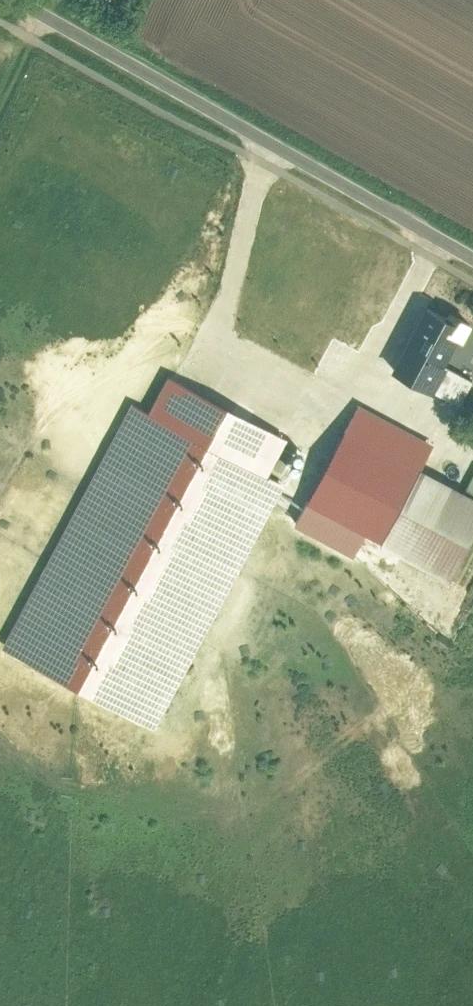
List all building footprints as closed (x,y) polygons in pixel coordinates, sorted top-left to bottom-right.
[(472,383),(472,374),(443,361),(454,335),(461,338),(468,323),(448,314),(445,322),(427,315),(400,378),(464,405),(472,383)] [(283,430),(168,368),(143,413),(130,406),(1,646),(150,726),(279,485),(259,475),(283,430)] [(419,467),(430,447),(354,406),(302,499),(378,541),(419,467)] [(419,467),(378,541),(450,578),(472,535),(472,495),(419,467)]
